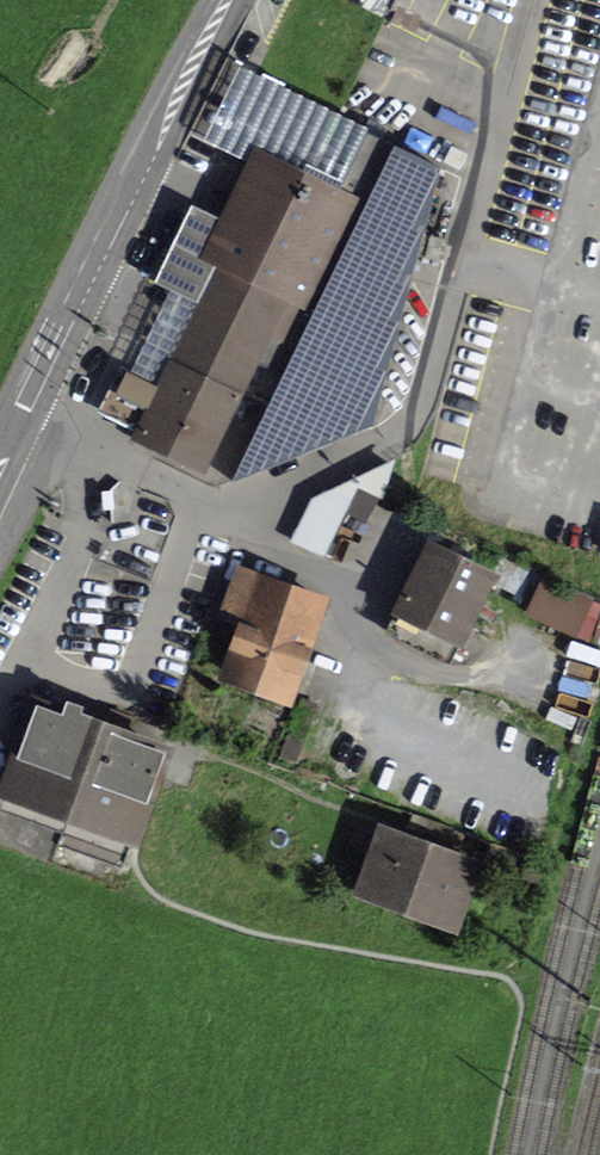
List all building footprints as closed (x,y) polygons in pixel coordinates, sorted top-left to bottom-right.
[(326,111),(373,15),(343,0),(335,0),(290,94),(326,111)] [(141,432),(173,448),(167,461),(213,487),(371,424),(440,159),(326,111),(290,94),(241,66),(204,137),(246,159),(219,216),(192,205),(155,282),(203,305),(153,408),(141,432)] [(449,662),(492,576),(460,560),(464,551),(453,546),(449,555),(430,546),(387,632),(449,662)] [(232,675),(282,693),(303,636),(313,639),(325,605),(317,597),(241,569),(225,614),(250,623),(232,675)] [(572,634),(588,600),(545,580),(529,614),(572,634)] [(296,765),(320,705),(303,698),(279,759),(296,765)] [(127,853),(163,752),(76,720),(81,707),(68,702),(63,716),(37,706),(0,807),(77,835),(72,848),(120,866),(125,852),(127,853)] [(377,848),(362,888),(454,921),(475,865),(360,824),(354,840),(377,848)]
